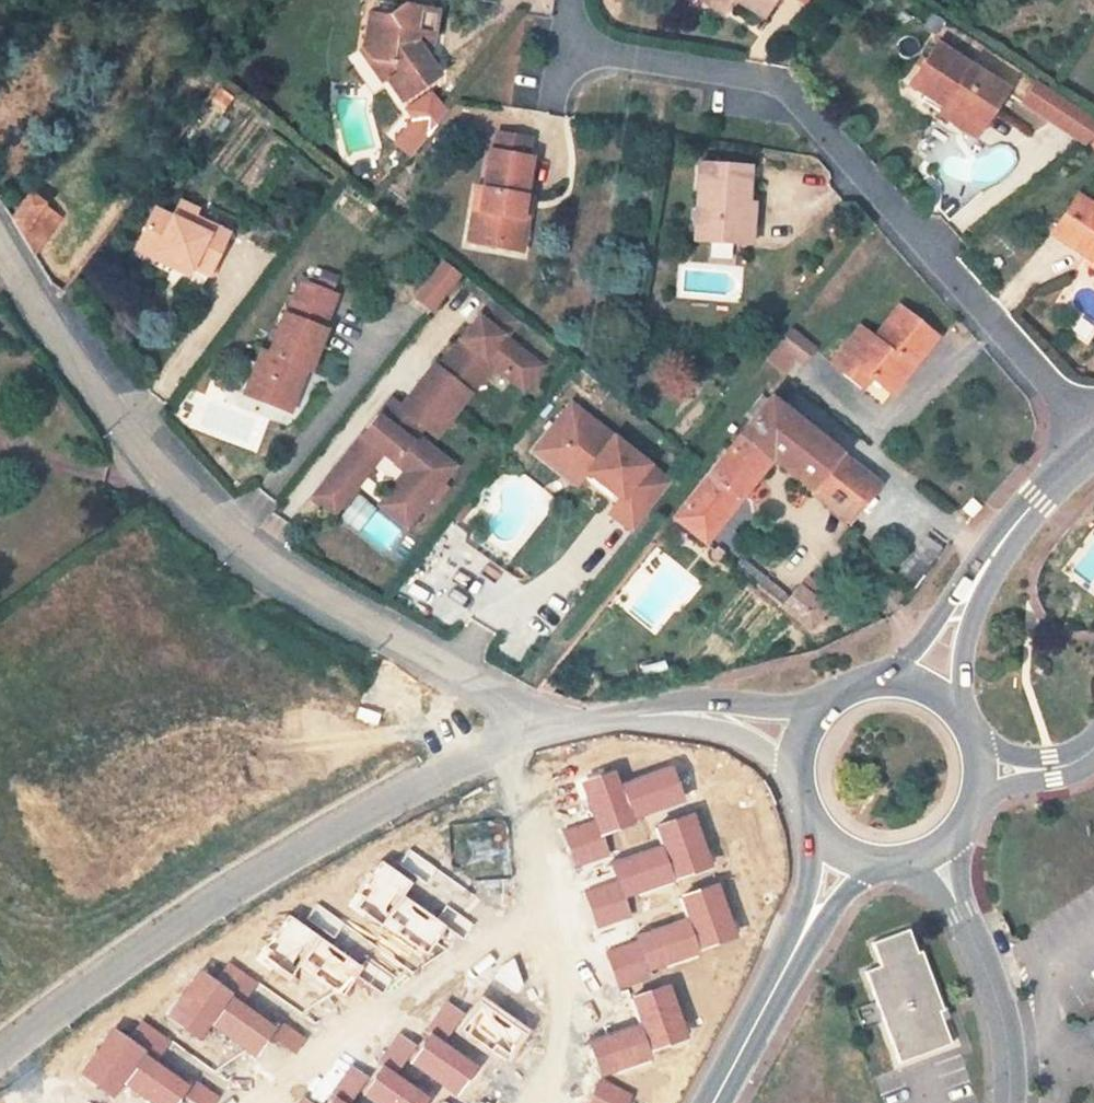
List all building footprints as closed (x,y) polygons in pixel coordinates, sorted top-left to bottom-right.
[(725,11),(731,0),(707,0),(725,11)] [(763,17),(774,0),(735,0),(763,17)] [(437,11),(402,4),(388,14),(369,11),(363,46),(372,60),(391,63),(398,73),(387,80),(401,100),(438,75),(429,61),(416,42),(418,34),(433,37),(437,11)] [(433,37),(418,34),(416,42),(429,61),(433,37)] [(1005,90),(936,44),(909,84),(943,106),(938,113),(974,136),(1005,90)] [(391,64),(372,60),(387,80),(398,73),(391,64)] [(1037,82),(1026,98),(1055,117),(1066,101),(1047,88),(1037,82)] [(1023,103),(1051,122),(1085,145),(1093,137),(1093,119),(1066,101),(1055,117),(1026,98),(1023,103)] [(528,139),(497,134),(494,151),(525,157),(528,139)] [(494,151),(490,150),(484,189),(480,210),(474,209),(469,235),(500,241),(499,247),(519,250),(524,218),(518,217),(522,196),(525,197),(531,158),(525,157),(494,151)] [(749,166),(699,162),(694,241),(737,244),(740,203),(746,203),(749,166)] [(484,189),(478,188),(474,209),(480,210),(484,189)] [(29,194),(11,218),(21,235),(43,205),(29,194)] [(1093,207),(1077,197),(1053,233),(1086,255),(1093,244),(1093,245),(1093,206),(1093,207)] [(171,217),(153,209),(139,239),(157,247),(154,252),(190,269),(184,281),(201,290),(228,233),(194,217),(197,210),(179,202),(171,217)] [(746,203),(740,203),(737,244),(751,245),(753,203),(746,203)] [(58,218),(43,205),(21,235),(32,254),(58,218)] [(500,241),(469,235),(468,242),(499,247),(500,241)] [(157,247),(139,239),(134,248),(152,257),(154,252),(157,247)] [(445,261),(417,297),(433,310),(461,275),(445,261)] [(335,295),(300,282),(287,315),(284,314),(269,355),(261,352),(245,395),(289,412),(300,382),(298,380),(302,368),(309,370),(325,330),(322,329),(335,295)] [(492,301),(478,318),(503,338),(517,321),(492,301)] [(936,337),(898,307),(874,339),(860,328),(832,363),(868,392),(876,383),(884,389),(900,369),(907,374),(936,337)] [(478,318),(436,371),(455,388),(447,398),(458,407),(492,365),(499,371),(517,350),(503,338),(478,318)] [(814,349),(791,330),(779,344),(803,363),(814,349)] [(517,350),(499,371),(522,389),(539,367),(517,350)] [(314,497),(333,513),(381,453),(406,473),(412,478),(399,494),(419,510),(453,468),(413,437),(421,428),(434,438),(458,407),(447,398),(455,388),(432,367),(400,407),(391,400),(370,427),(374,430),(367,439),(362,436),(314,497)] [(907,374),(900,369),(884,389),(890,394),(907,374)] [(877,485),(768,399),(673,518),(663,529),(671,536),(681,525),(702,542),(770,458),(848,520),(877,485)] [(571,404),(533,453),(576,487),(588,473),(620,499),(609,513),(632,532),(671,484),(571,404)] [(370,427),(362,436),(367,439),(374,430),(370,427)] [(412,478),(406,473),(379,506),(405,528),(419,510),(399,494),(412,478)] [(584,482),(578,491),(604,509),(610,500),(584,482)] [(927,536),(895,575),(909,587),(941,548),(927,536)] [(835,600),(807,579),(800,588),(798,587),(782,607),(809,630),(835,600)] [(912,925),(875,939),(883,962),(868,968),(901,1059),(954,1039),(945,1015),(942,1007),(946,1006),(946,1005),(924,947),(920,948),(912,925)] [(948,1004),(946,1005),(946,1006),(942,1007),(945,1015),(952,1013),(948,1004)]
